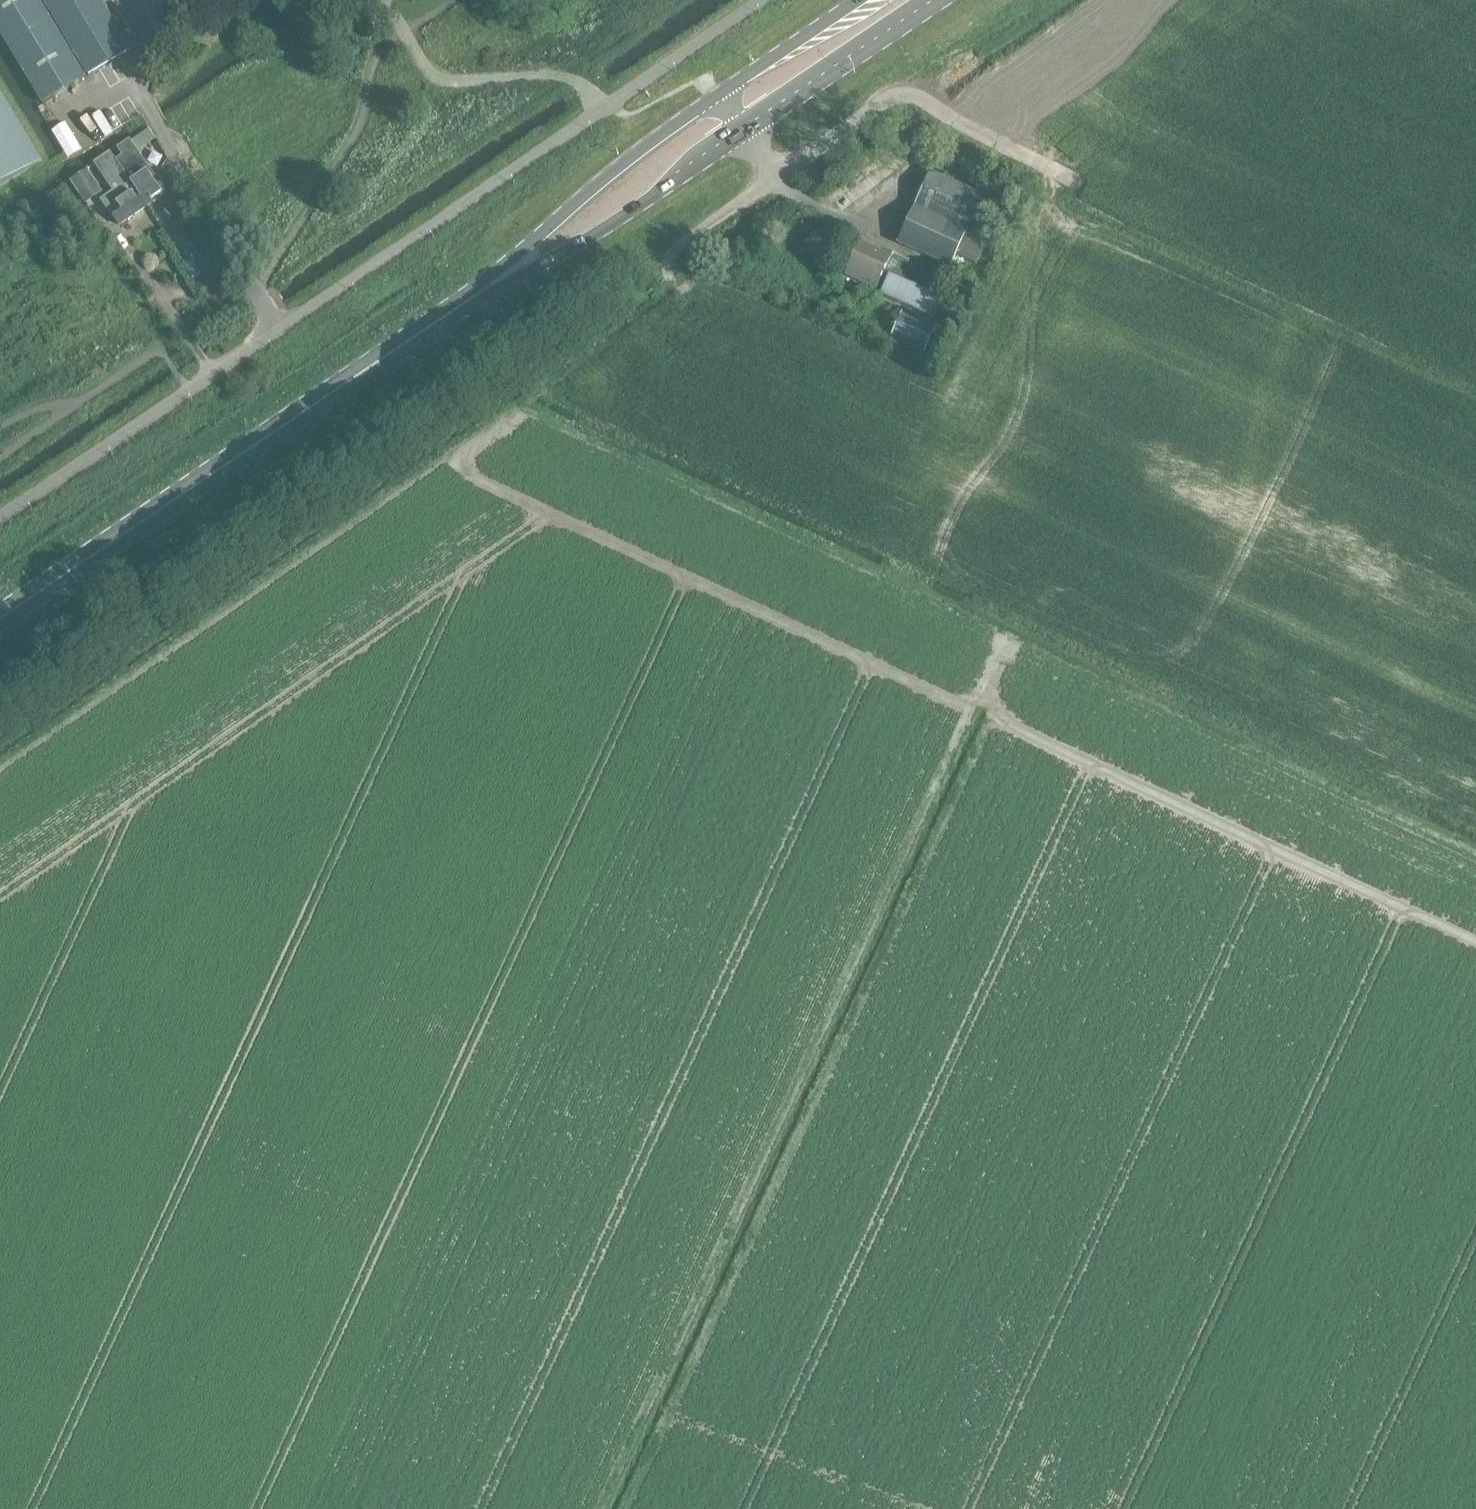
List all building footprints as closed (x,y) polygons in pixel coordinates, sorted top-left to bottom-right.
[(43,102),(84,77),(38,0),(0,0),(0,31),(43,102)] [(94,72),(123,54),(130,50),(100,0),(43,0),(88,75),(94,72)] [(39,166),(0,101),(0,189),(39,166)] [(123,157),(116,161),(148,207),(166,194),(130,141),(118,149),(123,157)] [(95,165),(114,192),(101,200),(119,227),(148,207),(116,161),(111,154),(95,165)] [(87,169),(71,181),(86,204),(103,193),(87,169)] [(898,244),(951,268),(983,197),(930,173),(898,244)] [(893,255),(892,258),(860,244),(846,275),(877,289),(884,274),(888,276),(880,294),(934,319),(943,299),(902,281),(911,262),(893,255)] [(925,353),(937,327),(903,311),(891,338),(925,353)]
